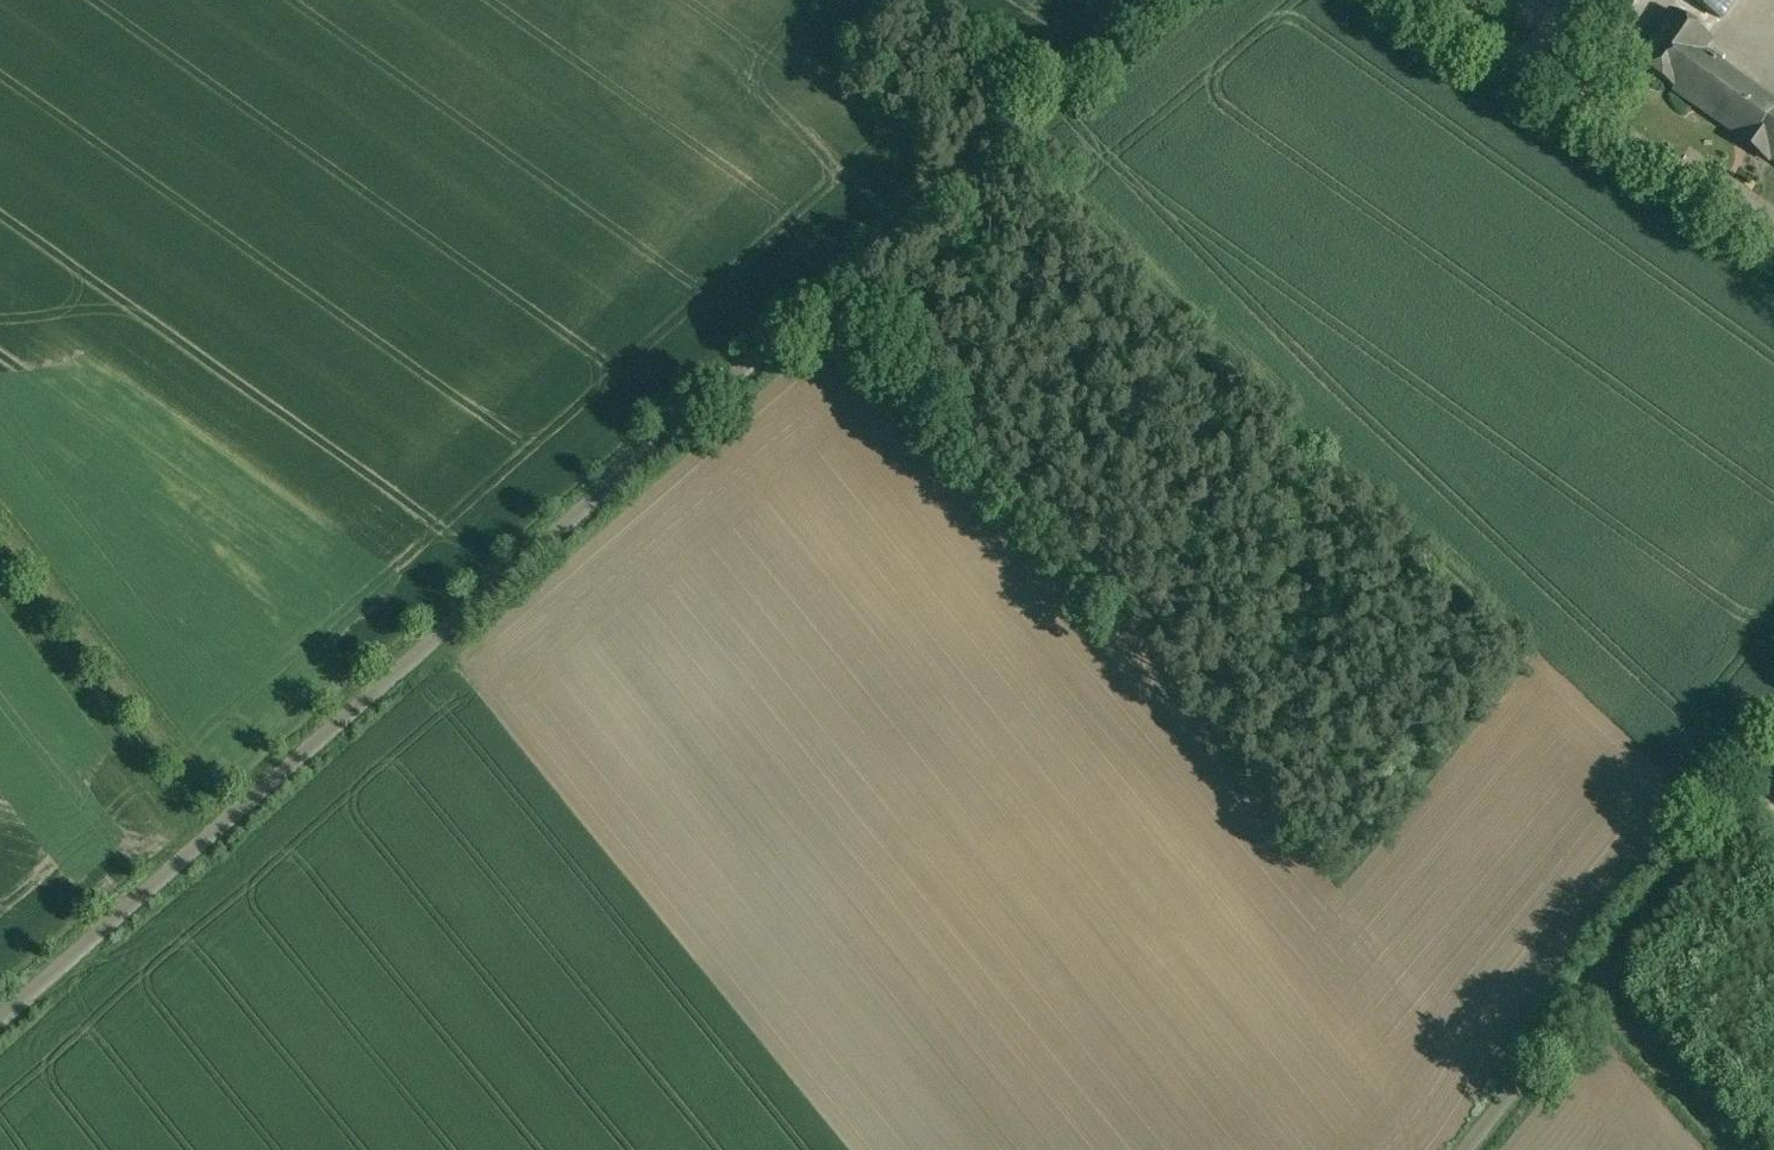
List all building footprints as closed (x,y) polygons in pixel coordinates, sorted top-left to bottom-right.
[(1722,19),(1736,0),(1695,0),(1722,19)] [(1714,40),(1672,10),(1636,61),(1678,90),(1706,51),(1714,40)] [(1706,51),(1678,90),(1773,158),(1773,100),(1706,51)]
